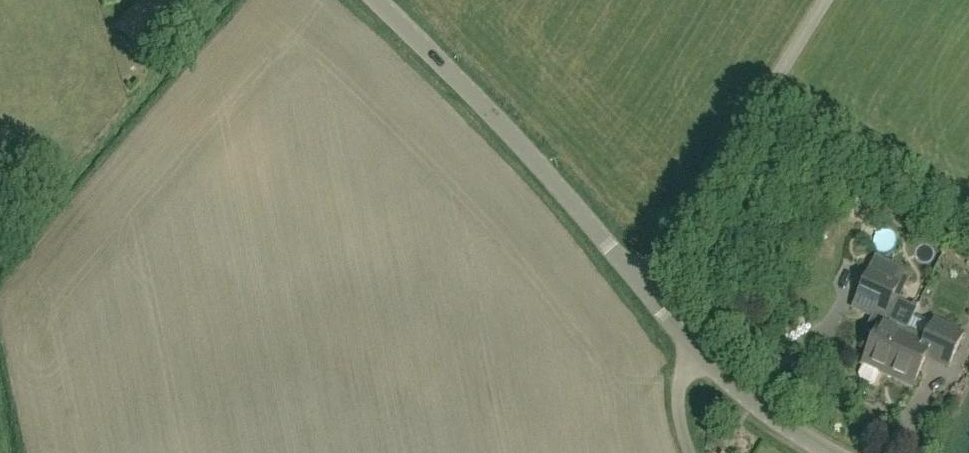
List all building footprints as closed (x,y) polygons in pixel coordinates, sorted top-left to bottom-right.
[(886,377),(907,331),(888,322),(893,312),(888,309),(898,285),(869,272),(858,298),(878,307),(866,332),(875,337),(862,365),(863,366),(859,376),(860,380),(870,384),(873,383),(878,373),(886,377)] [(886,377),(911,388),(926,357),(948,367),(951,362),(963,335),(934,321),(933,325),(914,316),(907,331),(886,377)]
